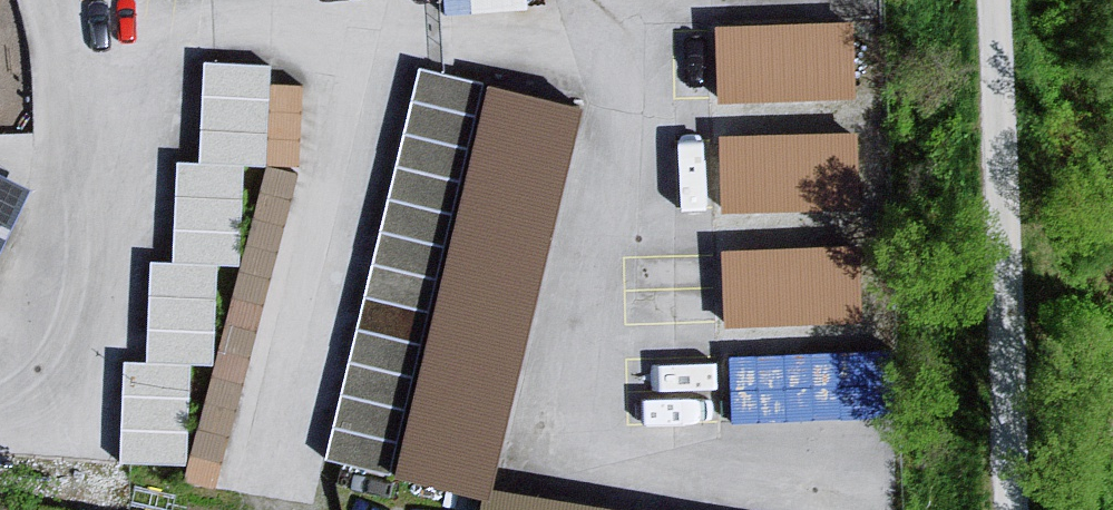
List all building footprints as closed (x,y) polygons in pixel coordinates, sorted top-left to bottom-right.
[(720,92),(863,89),(861,11),(719,14),(720,92)] [(236,262),(195,475),(315,497),(339,373),(263,359),(319,70),(214,50),(195,153),(190,153),(171,250),(236,262)] [(510,479),(573,86),(407,59),(342,459),(486,482),(482,509),(701,509),(510,479)] [(863,121),(723,124),(724,202),(865,199),(863,121)] [(0,173),(0,258),(34,190),(0,173)] [(726,238),(728,317),(869,313),(866,234),(726,238)] [(127,455),(194,457),(197,323),(158,322),(158,354),(130,353),(127,455)] [(878,404),(876,341),(734,346),(737,409),(878,404)]
